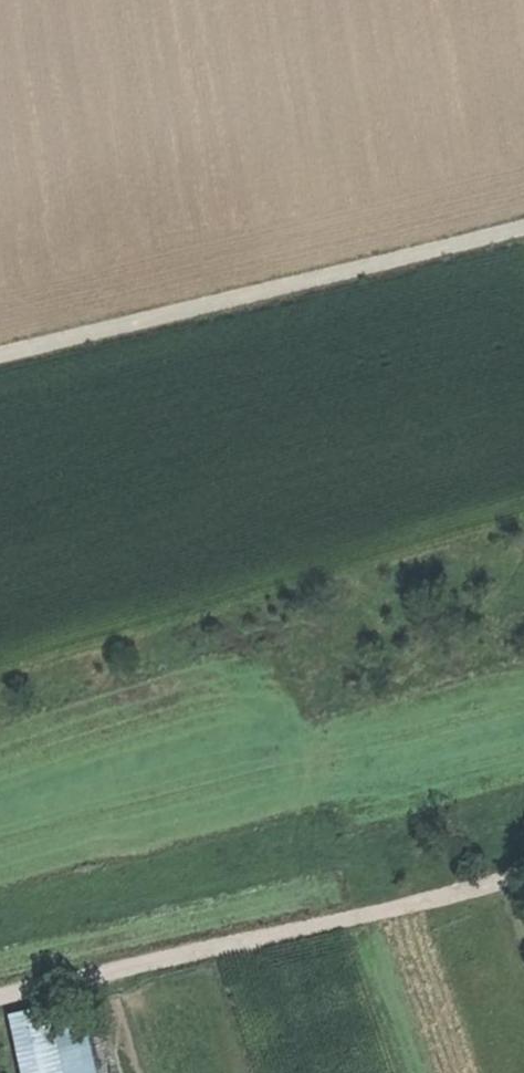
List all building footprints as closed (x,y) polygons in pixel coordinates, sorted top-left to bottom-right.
[(98,1017),(56,1025),(52,1006),(17,1012),(28,1072),(108,1072),(98,1017)]
